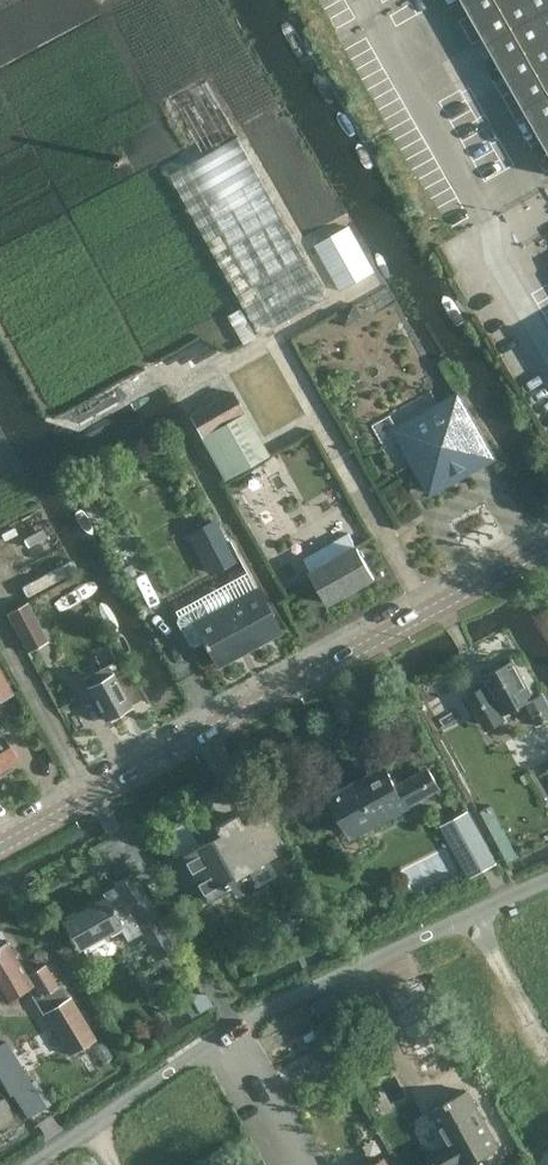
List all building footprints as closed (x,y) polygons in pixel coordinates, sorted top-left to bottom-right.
[(547,148),(547,0),(466,0),(547,148)] [(172,99),(204,155),(171,174),(261,336),(328,298),(239,137),(206,80),(172,99)] [(340,291),(374,272),(348,227),(315,245),(340,291)] [(356,302),(336,313),(343,326),(363,315),(356,302)] [(226,480),(269,456),(231,391),(188,415),(226,480)] [(432,488),(488,457),(457,400),(438,410),(430,395),(392,417),(432,488)] [(214,521),(190,533),(210,572),(234,560),(214,521)] [(374,579),(348,533),(303,558),(330,604),(374,579)] [(257,588),(211,614),(206,605),(200,603),(178,615),(176,621),(189,645),(194,646),(203,642),(214,664),(236,652),(235,649),(246,643),(249,649),(280,632),(257,588)] [(47,640),(27,602),(7,613),(28,651),(47,640)] [(484,674),(490,684),(486,686),(485,684),(468,694),(484,724),(505,713),(506,713),(527,702),(539,725),(547,720),(547,707),(545,702),(537,706),(512,661),(511,662),(510,660),(484,674)] [(88,687),(105,720),(130,706),(113,674),(112,674),(108,665),(83,678),(88,687)] [(14,694),(0,667),(0,701),(14,694)] [(13,767),(11,763),(18,759),(0,729),(0,775),(13,767)] [(404,810),(439,789),(428,769),(397,786),(386,766),(331,796),(353,838),(404,810)] [(291,789),(276,797),(284,811),(298,803),(291,789)] [(491,804),(480,810),(507,861),(519,855),(491,804)] [(467,810),(441,825),(469,878),(496,863),(467,810)] [(242,823),(237,813),(214,826),(218,834),(182,854),(206,898),(229,886),(227,883),(287,849),(265,811),(242,823)] [(77,949),(120,925),(128,940),(141,932),(157,960),(175,950),(132,872),(113,883),(117,889),(60,920),(77,949)] [(31,986),(39,997),(58,986),(44,964),(27,974),(6,940),(0,944),(0,996),(4,1002),(31,986)] [(181,999),(193,1019),(215,1007),(207,994),(189,994),(181,999)] [(69,997),(44,1012),(69,1054),(95,1038),(69,997)] [(0,1034),(0,1073),(13,1066),(4,1050),(13,1045),(5,1031),(0,1034)] [(312,1074),(335,1063),(322,1039),(299,1051),(312,1074)] [(431,1164),(460,1164),(461,1164),(462,1164),(465,1164),(499,1146),(467,1090),(431,1110),(450,1144),(427,1156),(431,1164)]
